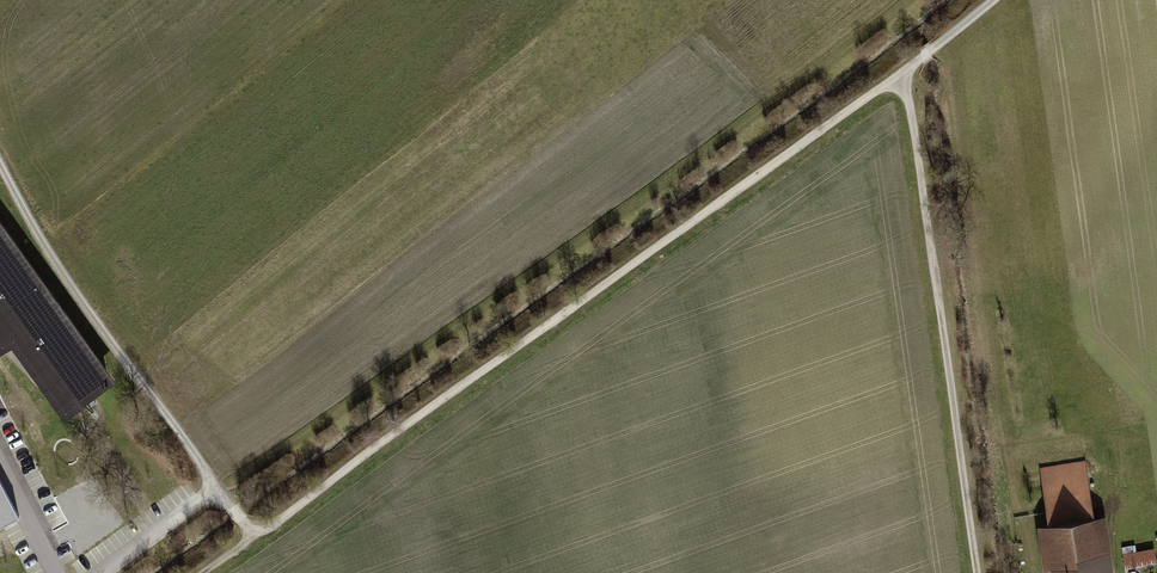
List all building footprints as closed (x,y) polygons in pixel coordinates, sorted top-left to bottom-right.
[(10,346),(62,419),(114,380),(0,221),(0,350),(10,346)] [(1045,572),(1115,572),(1106,516),(1096,518),(1087,460),(1039,468),(1049,528),(1038,530),(1045,572)] [(18,516),(0,481),(0,526),(18,516)] [(1122,548),(1126,570),(1156,564),(1156,559),(1155,548),(1137,552),(1136,545),(1122,548)]
